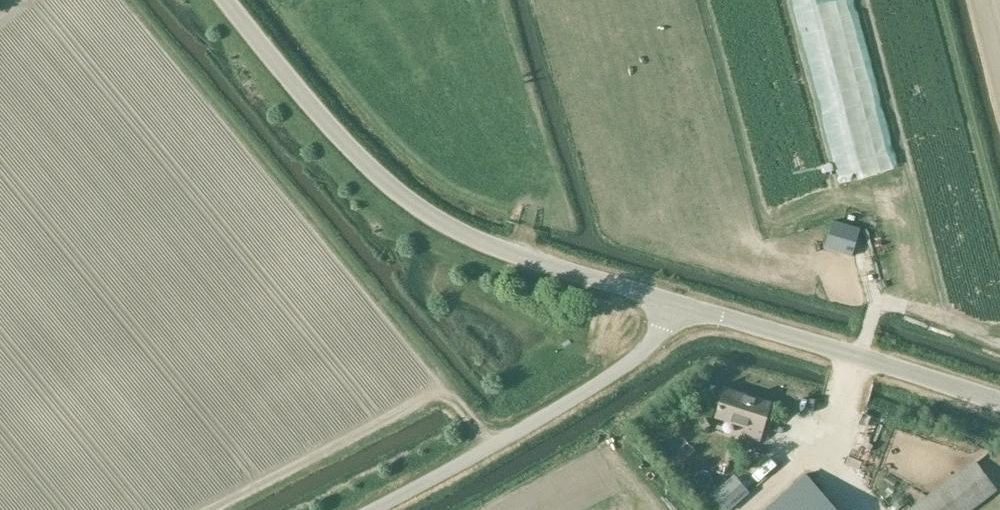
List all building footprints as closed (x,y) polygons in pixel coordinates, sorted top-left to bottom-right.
[(853,256),(861,228),(834,221),(827,247),(853,256)] [(760,442),(771,402),(724,388),(716,418),(744,427),(742,437),(760,442)] [(997,491),(975,461),(911,509),(972,509),(997,491)] [(765,509),(837,509),(806,476),(765,509)]
